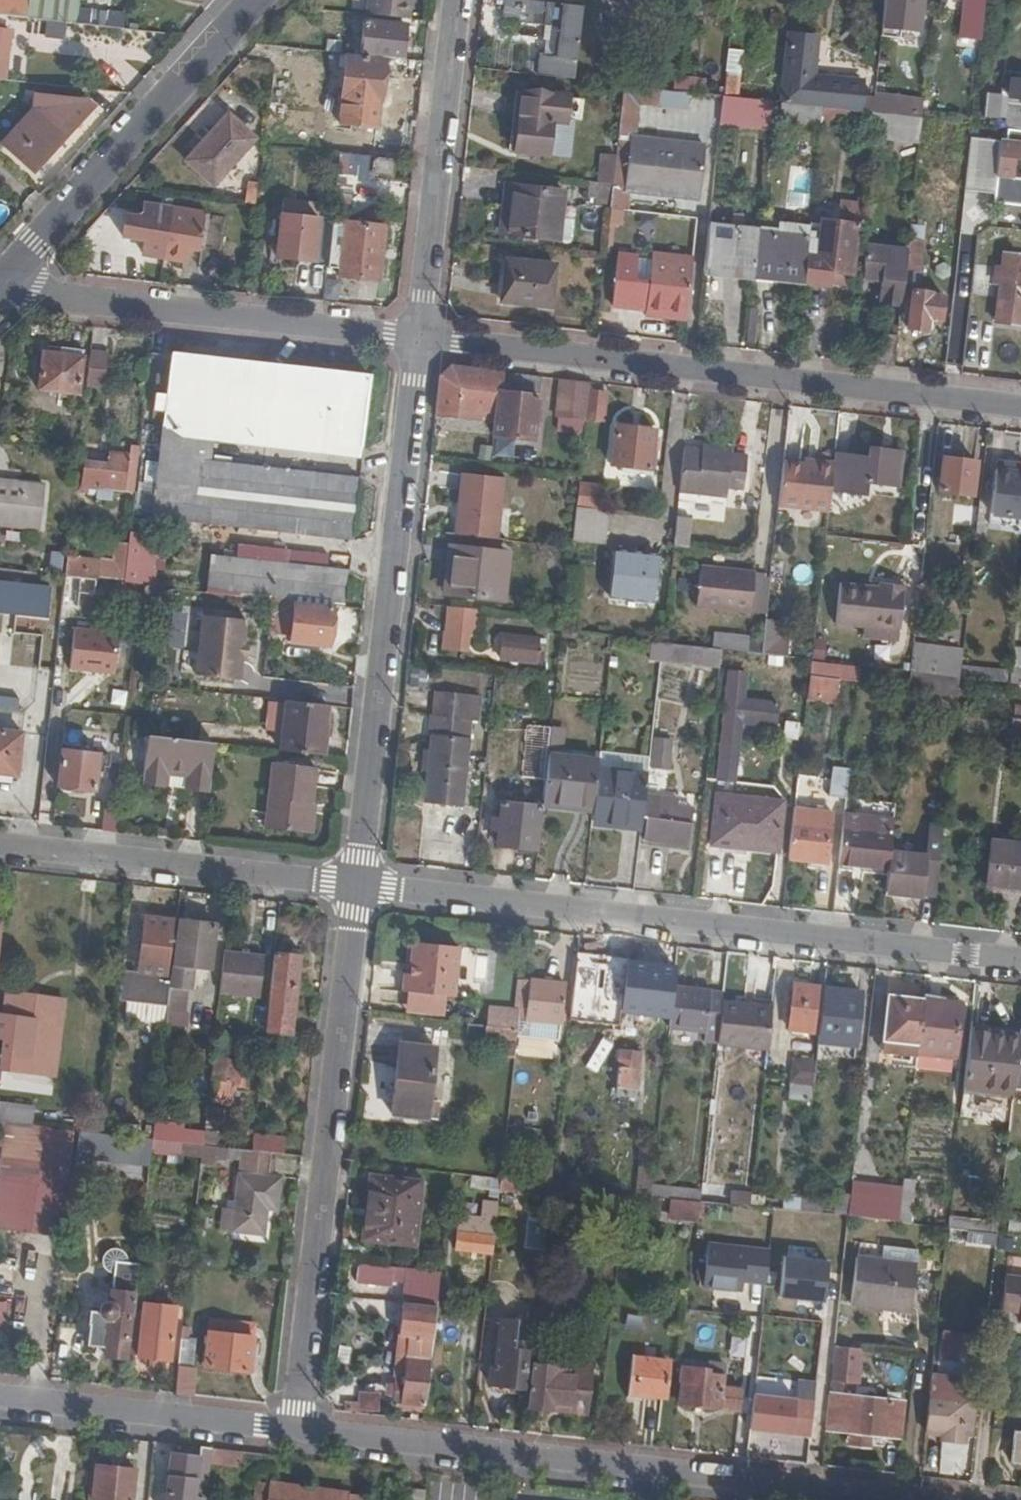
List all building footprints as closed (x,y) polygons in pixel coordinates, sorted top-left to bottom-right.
[(78,23),(81,0),(31,0),(29,18),(78,23)] [(370,17),(412,22),(415,0),(372,0),(370,17)] [(501,13),(539,16),(541,0),(502,0),(501,13)] [(536,73),(575,77),(576,61),(583,2),(565,0),(561,0),(556,53),(538,53),(536,73)] [(883,31),(896,32),(903,33),(905,20),(920,22),(922,0),(886,0),(883,31)] [(981,35),(985,0),(966,0),(961,33),(981,35)] [(90,25),(102,26),(103,16),(91,15),(90,25)] [(388,59),(405,60),(409,27),(367,22),(363,56),(388,59)] [(0,31),(0,56),(10,57),(13,33),(0,31)] [(823,105),(861,109),(864,82),(813,76),(819,35),(792,33),(783,101),(823,105)] [(745,50),(729,48),(727,70),(742,72),(745,50)] [(363,56),(349,54),(341,124),(379,129),(388,59),(363,56)] [(726,75),(724,94),(747,97),(748,85),(739,84),(739,76),(726,75)] [(676,88),(704,92),(706,79),(677,76),(676,88)] [(1006,126),(1020,128),(1020,78),(1012,77),(1011,86),(1000,85),(997,116),(1006,117),(1006,126)] [(886,112),(923,116),(926,97),(875,91),(874,104),(873,111),(886,112)] [(551,94),(519,92),(516,116),(514,116),(511,149),(544,153),(551,94)] [(747,97),(724,94),(721,118),(773,123),(775,100),(747,97)] [(38,97),(36,112),(65,138),(96,110),(87,102),(38,97)] [(36,112),(4,147),(33,174),(65,138),(36,112)] [(259,141),(230,116),(189,161),(217,186),(259,141)] [(704,144),(632,135),(626,188),(699,197),(704,144)] [(1000,139),(996,174),(1020,177),(1020,141),(1000,139)] [(618,183),(620,156),(599,154),(597,182),(618,183)] [(369,177),(372,159),(340,155),(339,176),(369,179),(369,177)] [(397,164),(377,162),(374,175),(395,177),(397,164)] [(511,204),(508,234),(557,239),(563,188),(508,182),(505,203),(511,204)] [(808,237),(803,274),(822,277),(823,268),(832,269),(851,270),(858,199),(837,197),(835,221),(810,219),(808,237)] [(502,234),(508,234),(511,204),(505,203),(502,234)] [(623,206),(610,205),(606,243),(612,244),(614,222),(621,223),(623,206)] [(209,214),(144,206),(144,220),(127,219),(125,240),(148,242),(146,256),(189,259),(190,246),(206,247),(209,214)] [(277,257),(317,261),(321,219),(283,216),(277,257)] [(329,261),(334,221),(321,219),(317,261),(329,261)] [(704,266),(756,272),(760,233),(761,226),(710,221),(704,266)] [(911,222),(909,237),(922,238),(924,223),(911,222)] [(389,227),(348,223),(341,277),(382,280),(389,227)] [(756,272),(803,277),(803,274),(808,237),(760,233),(756,272)] [(909,241),(904,286),(913,287),(917,287),(920,262),(922,238),(909,237),(909,241)] [(881,298),(902,300),(904,286),(909,241),(896,240),(896,245),(858,241),(854,274),(882,277),(881,298)] [(651,257),(691,260),(692,255),(651,251),(651,257)] [(1003,251),(996,322),(1020,324),(1020,253),(1003,251)] [(686,311),(691,260),(651,257),(649,282),(635,280),(638,254),(618,252),(613,302),(645,306),(686,311)] [(550,307),(554,265),(505,260),(501,302),(550,307)] [(755,278),(756,272),(704,266),(704,273),(755,278)] [(831,277),(832,269),(823,268),(822,277),(831,277)] [(900,324),(909,324),(913,287),(904,286),(902,300),(900,324)] [(909,324),(926,327),(927,315),(938,315),(939,292),(929,291),(930,288),(917,287),(913,287),(909,324)] [(686,316),(686,311),(645,306),(644,311),(686,316)] [(747,342),(756,342),(758,310),(748,309),(747,342)] [(84,361),(44,355),(39,390),(80,395),(84,361)] [(110,358),(92,356),(88,388),(105,390),(110,358)] [(165,411),(164,422),(154,519),(354,542),(360,480),(202,462),(204,433),(362,448),(371,378),(172,357),(169,381),(165,411)] [(439,373),(435,412),(457,414),(458,406),(486,410),(491,369),(454,365),(439,373)] [(541,374),(491,369),(486,410),(496,411),(495,420),(494,435),(535,440),(541,374)] [(556,415),(586,419),(587,417),(589,387),(590,380),(563,377),(560,376),(556,415)] [(165,411),(169,381),(159,379),(155,410),(165,411)] [(603,418),(606,389),(589,387),(587,417),(603,418)] [(457,414),(485,419),(486,410),(458,406),(457,414)] [(154,421),(164,422),(165,411),(155,410),(154,421)] [(486,410),(485,419),(495,420),(496,411),(486,410)] [(611,463),(651,468),(655,428),(615,423),(611,463)] [(703,448),(683,446),(679,488),(727,494),(727,486),(743,487),(746,452),(733,452),(734,446),(710,443),(709,448),(703,448)] [(867,454),(835,450),(834,459),(832,475),(898,482),(901,449),(868,446),(867,454)] [(96,490),(96,501),(111,503),(113,493),(133,495),(139,449),(131,448),(129,458),(110,456),(109,469),(86,465),(84,490),(96,490)] [(816,458),(784,453),(784,460),(816,463),(816,458)] [(942,454),(934,454),(931,487),(939,487),(942,454)] [(976,458),(942,454),(939,487),(972,491),(976,458)] [(816,463),(784,460),(779,503),(828,508),(832,475),(834,459),(816,458),(816,463)] [(981,492),(984,459),(976,458),(972,491),(981,492)] [(996,467),(992,510),(1020,514),(1020,470),(996,467)] [(460,471),(452,531),(493,536),(500,475),(460,471)] [(597,506),(600,482),(580,480),(578,504),(597,506)] [(40,531),(45,489),(0,483),(0,526),(40,531)] [(76,489),(75,499),(96,501),(96,490),(84,490),(76,489)] [(606,537),(609,508),(577,506),(574,537),(603,540),(606,537)] [(673,543),(689,545),(691,516),(676,515),(673,543)] [(160,538),(130,534),(128,548),(125,583),(146,586),(154,586),(160,538)] [(503,549),(450,543),(446,576),(450,576),(449,591),(497,597),(503,549)] [(125,583),(128,548),(115,547),(112,564),(68,559),(66,577),(125,583)] [(610,598),(655,603),(659,554),(616,549),(610,598)] [(64,555),(52,554),(50,571),(62,573),(64,555)] [(230,595),(236,562),(208,558),(205,592),(217,593),(230,595)] [(272,599),(282,600),(295,601),(333,606),(334,603),(343,603),(346,576),(338,575),(339,568),(275,561),(274,566),(236,562),(230,595),(253,597),(272,599)] [(696,604),(749,610),(753,570),(701,565),(696,604)] [(887,586),(879,586),(842,582),(838,621),(900,626),(904,583),(887,581),(887,586)] [(0,582),(0,601),(49,607),(51,588),(0,582)] [(163,604),(166,587),(154,586),(146,586),(144,603),(163,604)] [(251,609),(271,611),(272,599),(253,597),(251,609)] [(271,611),(281,612),(282,600),(272,599),(271,611)] [(282,600),(281,612),(295,613),(290,643),(329,647),(333,609),(295,605),(295,601),(282,600)] [(471,609),(446,606),(442,645),(466,649),(471,609)] [(244,645),(247,620),(203,616),(197,675),(240,680),(243,655),(244,645)] [(119,633),(75,628),(70,667),(114,672),(119,633)] [(713,644),(721,645),(747,648),(748,635),(714,630),(713,644)] [(539,637),(503,634),(500,660),(537,663),(539,637)] [(747,648),(762,650),(763,636),(748,635),(747,648)] [(670,662),(719,667),(721,645),(713,644),(672,640),(670,662)] [(961,669),(962,662),(964,647),(914,641),(911,663),(961,669)] [(829,695),(831,675),(833,658),(814,656),(810,693),(829,695)] [(856,678),(857,661),(833,658),(831,675),(856,678)] [(985,676),(985,665),(962,662),(961,669),(961,673),(985,676)] [(1020,680),(1020,663),(1012,662),(1011,679),(1020,680)] [(985,676),(1007,678),(1008,667),(985,665),(985,676)] [(961,673),(911,667),(909,686),(958,692),(961,673)] [(428,689),(430,673),(421,672),(419,688),(428,689)] [(747,673),(728,672),(718,777),(736,779),(741,725),(776,728),(779,701),(745,697),(747,673)] [(962,677),(959,693),(970,695),(972,679),(962,677)] [(425,798),(465,802),(477,697),(441,694),(437,733),(431,733),(425,798)] [(323,755),(327,706),(285,701),(285,704),(283,733),(282,750),(323,755)] [(283,733),(285,704),(267,702),(264,731),(283,733)] [(676,712),(661,711),(659,728),(674,730),(676,712)] [(785,735),(796,736),(797,721),(786,720),(785,735)] [(558,722),(556,742),(565,743),(567,723),(558,722)] [(19,776),(24,736),(0,733),(0,774),(19,776)] [(214,743),(149,737),(147,737),(142,785),(167,787),(168,776),(188,779),(186,790),(209,793),(214,743)] [(540,737),(535,782),(545,783),(549,749),(550,738),(540,737)] [(674,742),(656,740),(653,768),(671,770),(674,742)] [(543,797),(592,802),(596,768),(598,755),(549,749),(545,783),(543,797)] [(596,768),(631,772),(633,757),(598,753),(598,755),(596,768)] [(113,759),(64,754),(61,787),(97,791),(99,771),(106,771),(106,766),(112,767),(113,759)] [(631,772),(647,773),(649,759),(633,757),(631,772)] [(320,769),(278,763),(270,828),(310,832),(313,804),(316,804),(320,769)] [(829,794),(845,795),(848,766),(832,765),(829,794)] [(590,817),(642,823),(647,773),(631,772),(596,768),(592,802),(590,817)] [(648,792),(659,793),(660,774),(649,773),(648,792)] [(19,776),(0,774),(0,782),(19,784),(19,776)] [(168,776),(167,787),(186,790),(188,779),(168,776)] [(712,841),(740,844),(740,838),(776,842),(781,800),(717,793),(712,841)] [(646,813),(675,815),(676,805),(664,804),(664,797),(648,795),(646,813)] [(495,842),(533,845),(538,803),(500,799),(495,842)] [(107,800),(104,832),(118,834),(121,801),(107,800)] [(644,836),(689,841),(693,802),(676,801),(676,805),(675,815),(646,813),(644,836)] [(794,806),(788,855),(827,860),(831,823),(810,821),(811,807),(794,806)] [(839,860),(888,865),(890,851),(894,816),(845,811),(839,860)] [(925,891),(936,891),(943,827),(930,825),(927,854),(890,851),(888,865),(885,889),(925,894),(925,891)] [(1020,885),(1020,840),(993,837),(988,881),(1020,885)] [(740,838),(740,844),(776,848),(776,842),(740,838)] [(173,967),(178,922),(148,919),(142,975),(172,978),(173,967)] [(217,922),(179,919),(178,922),(173,967),(172,978),(172,982),(188,983),(190,969),(211,970),(217,922)] [(402,987),(453,993),(457,942),(413,938),(410,969),(404,969),(402,987)] [(576,952),(573,984),(598,986),(600,954),(576,952)] [(264,958),(225,953),(220,997),(259,1001),(264,958)] [(300,958),(277,955),(268,1035),(292,1037),(300,958)] [(172,982),(172,978),(142,975),(123,973),(121,1002),(169,1009),(171,988),(172,982)] [(514,1008),(520,1008),(523,977),(518,976),(514,1008)] [(519,1013),(529,1014),(532,978),(523,977),(520,1008),(519,1013)] [(566,982),(532,978),(529,1014),(562,1017),(566,982)] [(722,987),(674,982),(669,1025),(718,1029),(722,999),(722,987)] [(823,993),(824,985),(795,982),(790,1027),(819,1028),(823,993)] [(845,987),(824,985),(823,993),(845,996),(845,987)] [(845,996),(823,993),(819,1028),(818,1037),(857,1041),(863,989),(845,987),(845,996)] [(188,990),(171,988),(169,1009),(168,1016),(185,1018),(188,990)] [(920,1040),(925,996),(890,993),(885,1037),(920,1040)] [(961,998),(925,994),(925,996),(920,1040),(919,1047),(953,1051),(955,1052),(961,998)] [(771,1003),(722,999),(718,1029),(717,1040),(767,1046),(771,1003)] [(0,1018),(0,1073),(61,1078),(68,1005),(13,1000),(11,1020),(0,1018)] [(519,1013),(520,1008),(514,1008),(490,1005),(488,1022),(518,1026),(519,1015),(519,1013)] [(517,1033),(517,1035),(525,1036),(527,1016),(519,1015),(518,1026),(517,1033)] [(488,1022),(471,1020),(471,1028),(517,1033),(518,1026),(488,1022)] [(972,1027),(966,1082),(1016,1088),(1019,1055),(1020,1038),(1020,1033),(972,1027)] [(919,1051),(919,1047),(920,1040),(885,1037),(884,1047),(919,1051)] [(612,1084),(611,1091),(640,1093),(645,1049),(622,1047),(618,1085),(612,1084)] [(953,1051),(919,1047),(919,1051),(918,1060),(951,1064),(953,1051)] [(398,1049),(396,1065),(432,1068),(433,1052),(398,1049)] [(791,1081),(813,1084),(816,1057),(793,1055),(791,1081)] [(240,1067),(214,1064),(211,1088),(216,1089),(214,1106),(234,1108),(236,1090),(247,1091),(248,1079),(239,1078),(240,1067)] [(432,1068),(396,1065),(391,1110),(432,1114),(433,1097),(429,1097),(432,1068)] [(812,1099),(813,1084),(791,1081),(790,1096),(812,1099)] [(1016,1088),(966,1082),(965,1091),(1015,1097),(1016,1088)] [(31,1124),(32,1108),(0,1105),(0,1121),(31,1124)] [(220,1112),(207,1111),(202,1147),(216,1149),(220,1112)] [(167,1125),(156,1124),(154,1142),(165,1143),(167,1125)] [(29,1235),(34,1189),(40,1147),(42,1130),(4,1125),(0,1161),(0,1232),(29,1235)] [(154,1142),(104,1137),(80,1134),(77,1159),(151,1167),(154,1142)] [(255,1138),(253,1153),(271,1155),(284,1157),(286,1142),(255,1138)] [(642,1142),(637,1190),(651,1192),(652,1180),(656,1144),(642,1142)] [(34,1189),(29,1235),(62,1238),(72,1151),(40,1147),(34,1189)] [(202,1147),(202,1158),(217,1159),(218,1150),(216,1149),(202,1147)] [(268,1181),(271,1155),(253,1153),(241,1152),(235,1212),(233,1232),(233,1235),(268,1237),(271,1211),(275,1212),(279,1182),(268,1181)] [(379,1236),(414,1240),(420,1178),(385,1174),(379,1236)] [(514,1176),(502,1174),(501,1186),(512,1187),(514,1176)] [(526,1189),(527,1177),(514,1176),(512,1187),(526,1189)] [(672,1195),(699,1197),(700,1185),(652,1180),(651,1192),(672,1195)] [(882,1184),(853,1181),(849,1214),(900,1220),(902,1194),(882,1192),(882,1184)] [(501,1186),(499,1201),(525,1204),(526,1189),(512,1187),(501,1186)] [(730,1201),(750,1202),(751,1190),(731,1188),(730,1201)] [(697,1212),(699,1197),(672,1195),(670,1212),(697,1214),(697,1212)] [(455,1247),(493,1252),(499,1201),(483,1199),(482,1217),(460,1215),(455,1247)] [(706,1218),(732,1221),(733,1207),(708,1204),(706,1218)] [(222,1231),(233,1232),(235,1212),(224,1211),(222,1231)] [(968,1228),(999,1231),(1001,1219),(950,1214),(949,1226),(968,1228)] [(1006,1232),(1020,1234),(1020,1221),(1007,1220),(1006,1232)] [(998,1243),(999,1231),(968,1228),(967,1240),(998,1243)] [(769,1246),(707,1239),(702,1283),(741,1287),(742,1278),(765,1280),(769,1246)] [(134,1316),(141,1260),(129,1258),(130,1253),(129,1250),(125,1246),(119,1243),(115,1244),(111,1246),(108,1249),(106,1255),(107,1263),(109,1268),(112,1271),(115,1272),(111,1301),(109,1301),(99,1309),(99,1312),(92,1311),(88,1347),(106,1349),(105,1356),(125,1357),(130,1316),(134,1316)] [(853,1300),(883,1303),(883,1299),(913,1302),(917,1261),(858,1255),(853,1300)] [(796,1257),(795,1270),(811,1271),(812,1258),(796,1257)] [(441,1268),(425,1266),(422,1295),(437,1297),(441,1268)] [(811,1271),(795,1270),(792,1299),(801,1300),(808,1300),(811,1271)] [(1007,1272),(1003,1307),(1020,1308),(1020,1274),(1007,1272)] [(437,1297),(422,1295),(421,1303),(414,1303),(412,1317),(435,1319),(437,1297)] [(801,1300),(792,1299),(790,1310),(800,1311),(801,1300)] [(7,1333),(11,1303),(0,1302),(0,1332),(7,1333)] [(410,1335),(433,1337),(435,1319),(412,1317),(414,1303),(404,1302),(401,1334),(410,1335)] [(176,1309),(145,1306),(137,1359),(169,1362),(176,1309)] [(491,1379),(524,1382),(527,1347),(522,1347),(523,1341),(516,1340),(519,1317),(502,1316),(499,1352),(494,1352),(491,1379)] [(238,1321),(212,1319),(205,1368),(249,1373),(252,1340),(236,1338),(238,1321)] [(403,1400),(426,1402),(433,1337),(410,1335),(405,1375),(403,1400)] [(859,1362),(861,1343),(835,1341),(834,1360),(859,1362)] [(813,1383),(827,1385),(830,1355),(816,1353),(813,1383)] [(628,1390),(669,1394),(672,1358),(631,1355),(628,1390)] [(682,1356),(681,1364),(704,1367),(705,1358),(682,1356)] [(681,1364),(677,1400),(740,1408),(741,1386),(723,1384),(724,1371),(707,1370),(708,1359),(705,1358),(704,1367),(681,1364)] [(707,1370),(724,1371),(724,1361),(708,1359),(707,1370)] [(534,1361),(530,1404),(551,1406),(552,1397),(569,1399),(569,1408),(588,1410),(593,1362),(565,1360),(564,1366),(555,1365),(555,1363),(534,1361)] [(174,1395),(191,1397),(194,1369),(178,1367),(174,1395)] [(932,1372),(927,1429),(947,1431),(947,1437),(966,1439),(966,1428),(972,1428),(974,1399),(964,1398),(965,1375),(932,1372)] [(394,1399),(403,1400),(405,1375),(396,1375),(394,1399)] [(830,1392),(826,1425),(852,1427),(868,1429),(902,1433),(905,1400),(830,1392)] [(356,1410),(376,1411),(377,1395),(357,1394),(356,1410)] [(868,1429),(852,1427),(852,1437),(867,1438),(868,1429)] [(757,1455),(773,1456),(774,1432),(759,1430),(757,1455)] [(212,1452),(201,1450),(200,1458),(172,1455),(166,1499),(202,1499),(204,1490),(207,1491),(210,1466),(212,1452)] [(212,1452),(210,1466),(241,1469),(242,1455),(212,1452)] [(99,1467),(95,1499),(96,1499),(133,1499),(136,1471),(99,1467)] [(270,1481),(268,1499),(345,1499),(346,1491),(270,1481)] [(405,1494),(423,1496),(423,1485),(406,1484),(405,1494)]
